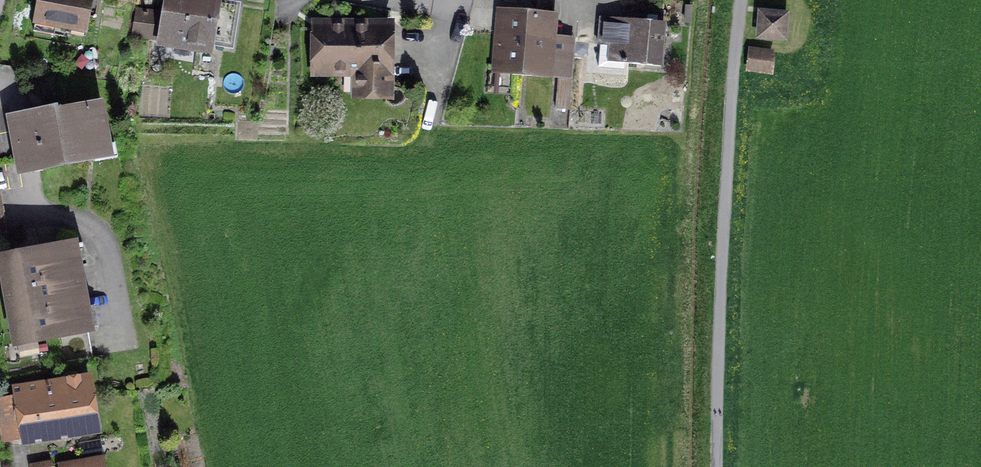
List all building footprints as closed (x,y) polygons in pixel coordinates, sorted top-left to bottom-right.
[(34,21),(86,31),(92,0),(38,0),(34,21)] [(209,44),(230,48),(237,6),(215,3),(216,0),(168,0),(166,14),(144,11),(139,36),(208,47),(209,44)] [(500,12),(496,68),(548,72),(551,40),(553,16),(500,12)] [(760,12),(759,36),(784,38),(786,14),(760,12)] [(609,45),(607,61),(660,66),(663,25),(649,24),(649,21),(600,16),(597,44),(609,45)] [(359,70),(358,93),(386,93),(387,27),(317,26),(317,70),(359,70)] [(569,109),(575,42),(551,40),(548,72),(558,73),(555,108),(569,109)] [(749,68),(769,71),(772,53),(751,50),(749,68)] [(56,116),(55,109),(10,118),(19,168),(93,154),(93,153),(108,149),(101,107),(56,116)] [(59,333),(65,362),(93,357),(72,245),(0,259),(16,342),(59,333)] [(1,406),(6,438),(93,423),(85,377),(14,390),(17,403),(1,406)]
